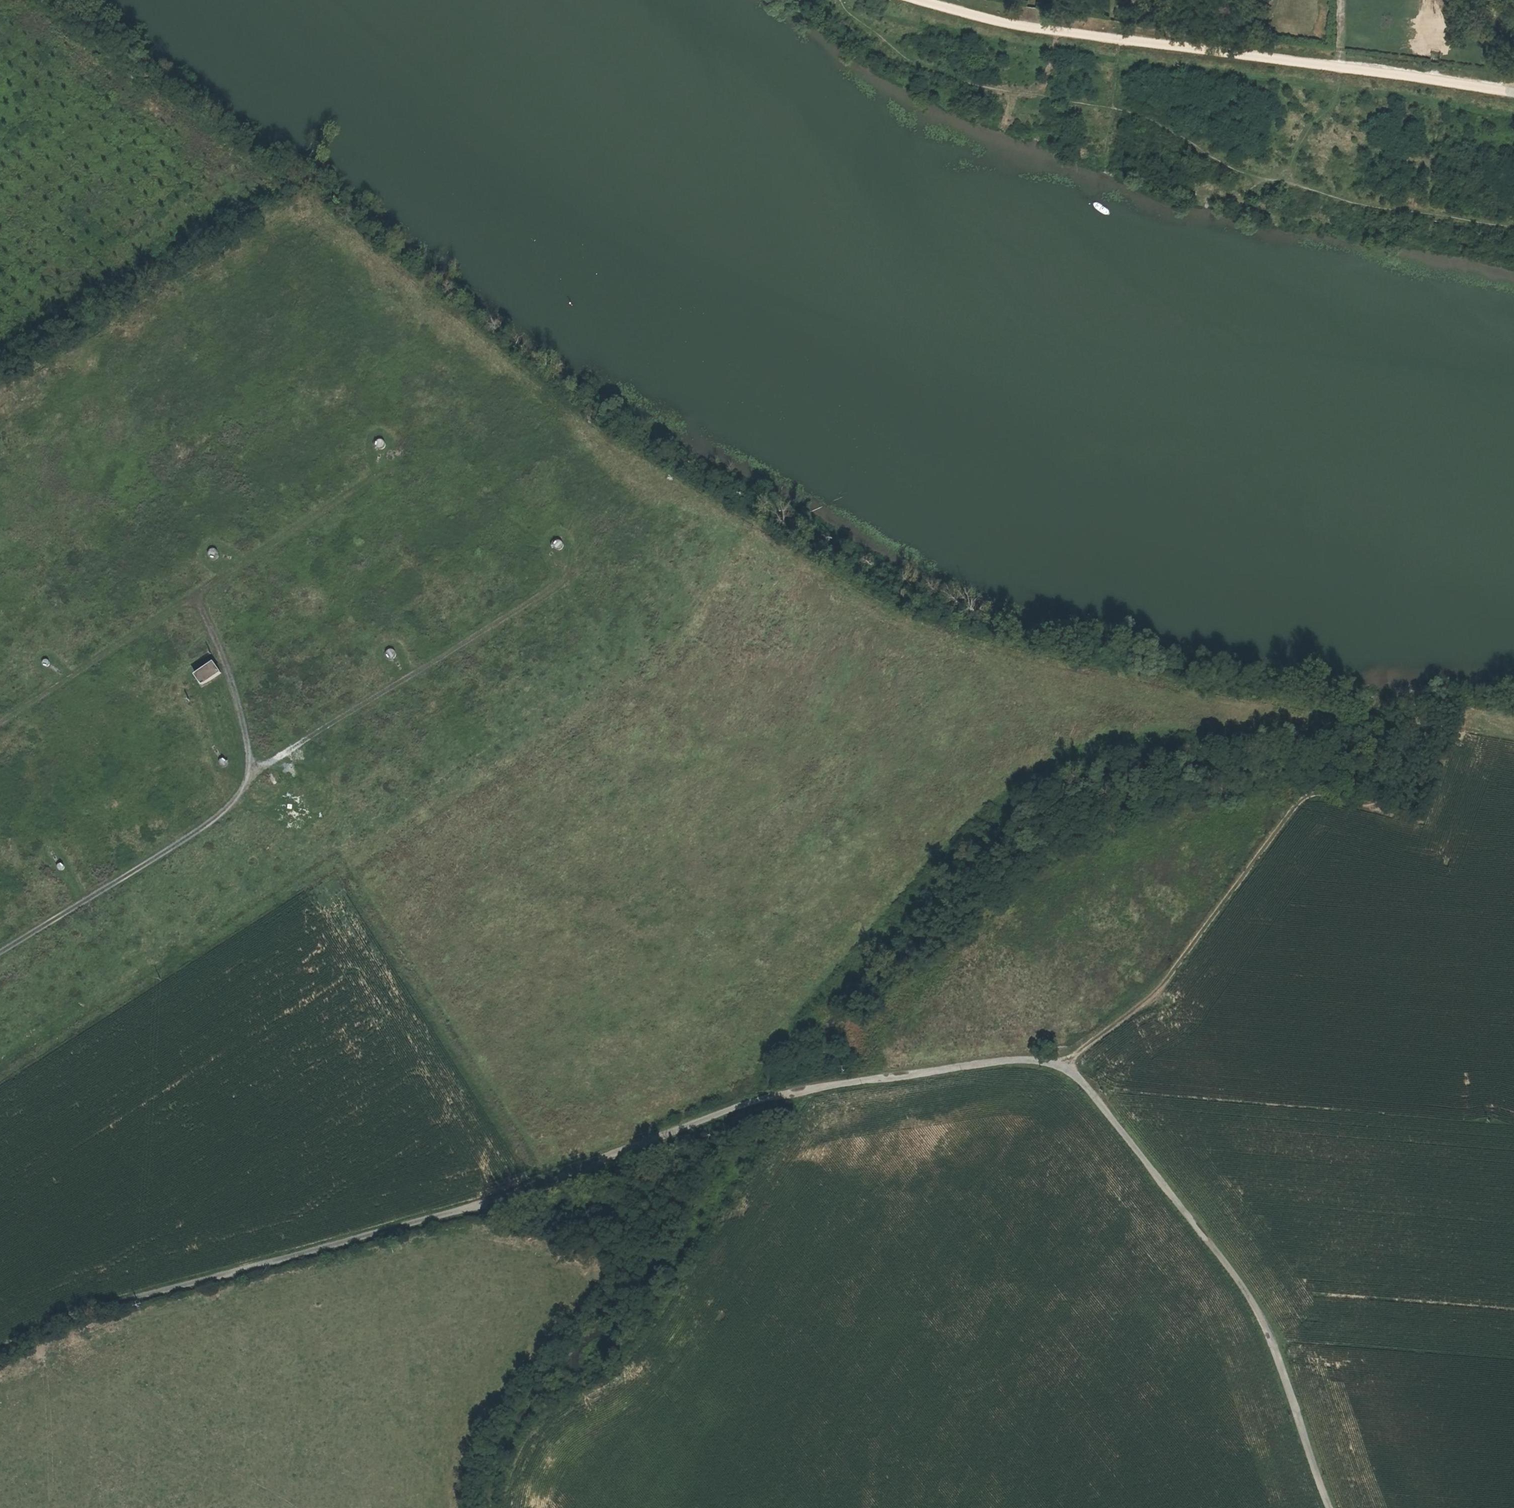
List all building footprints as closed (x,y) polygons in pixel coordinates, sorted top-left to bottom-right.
[(215,663),(196,676),(203,687),(222,674),(215,663)]
